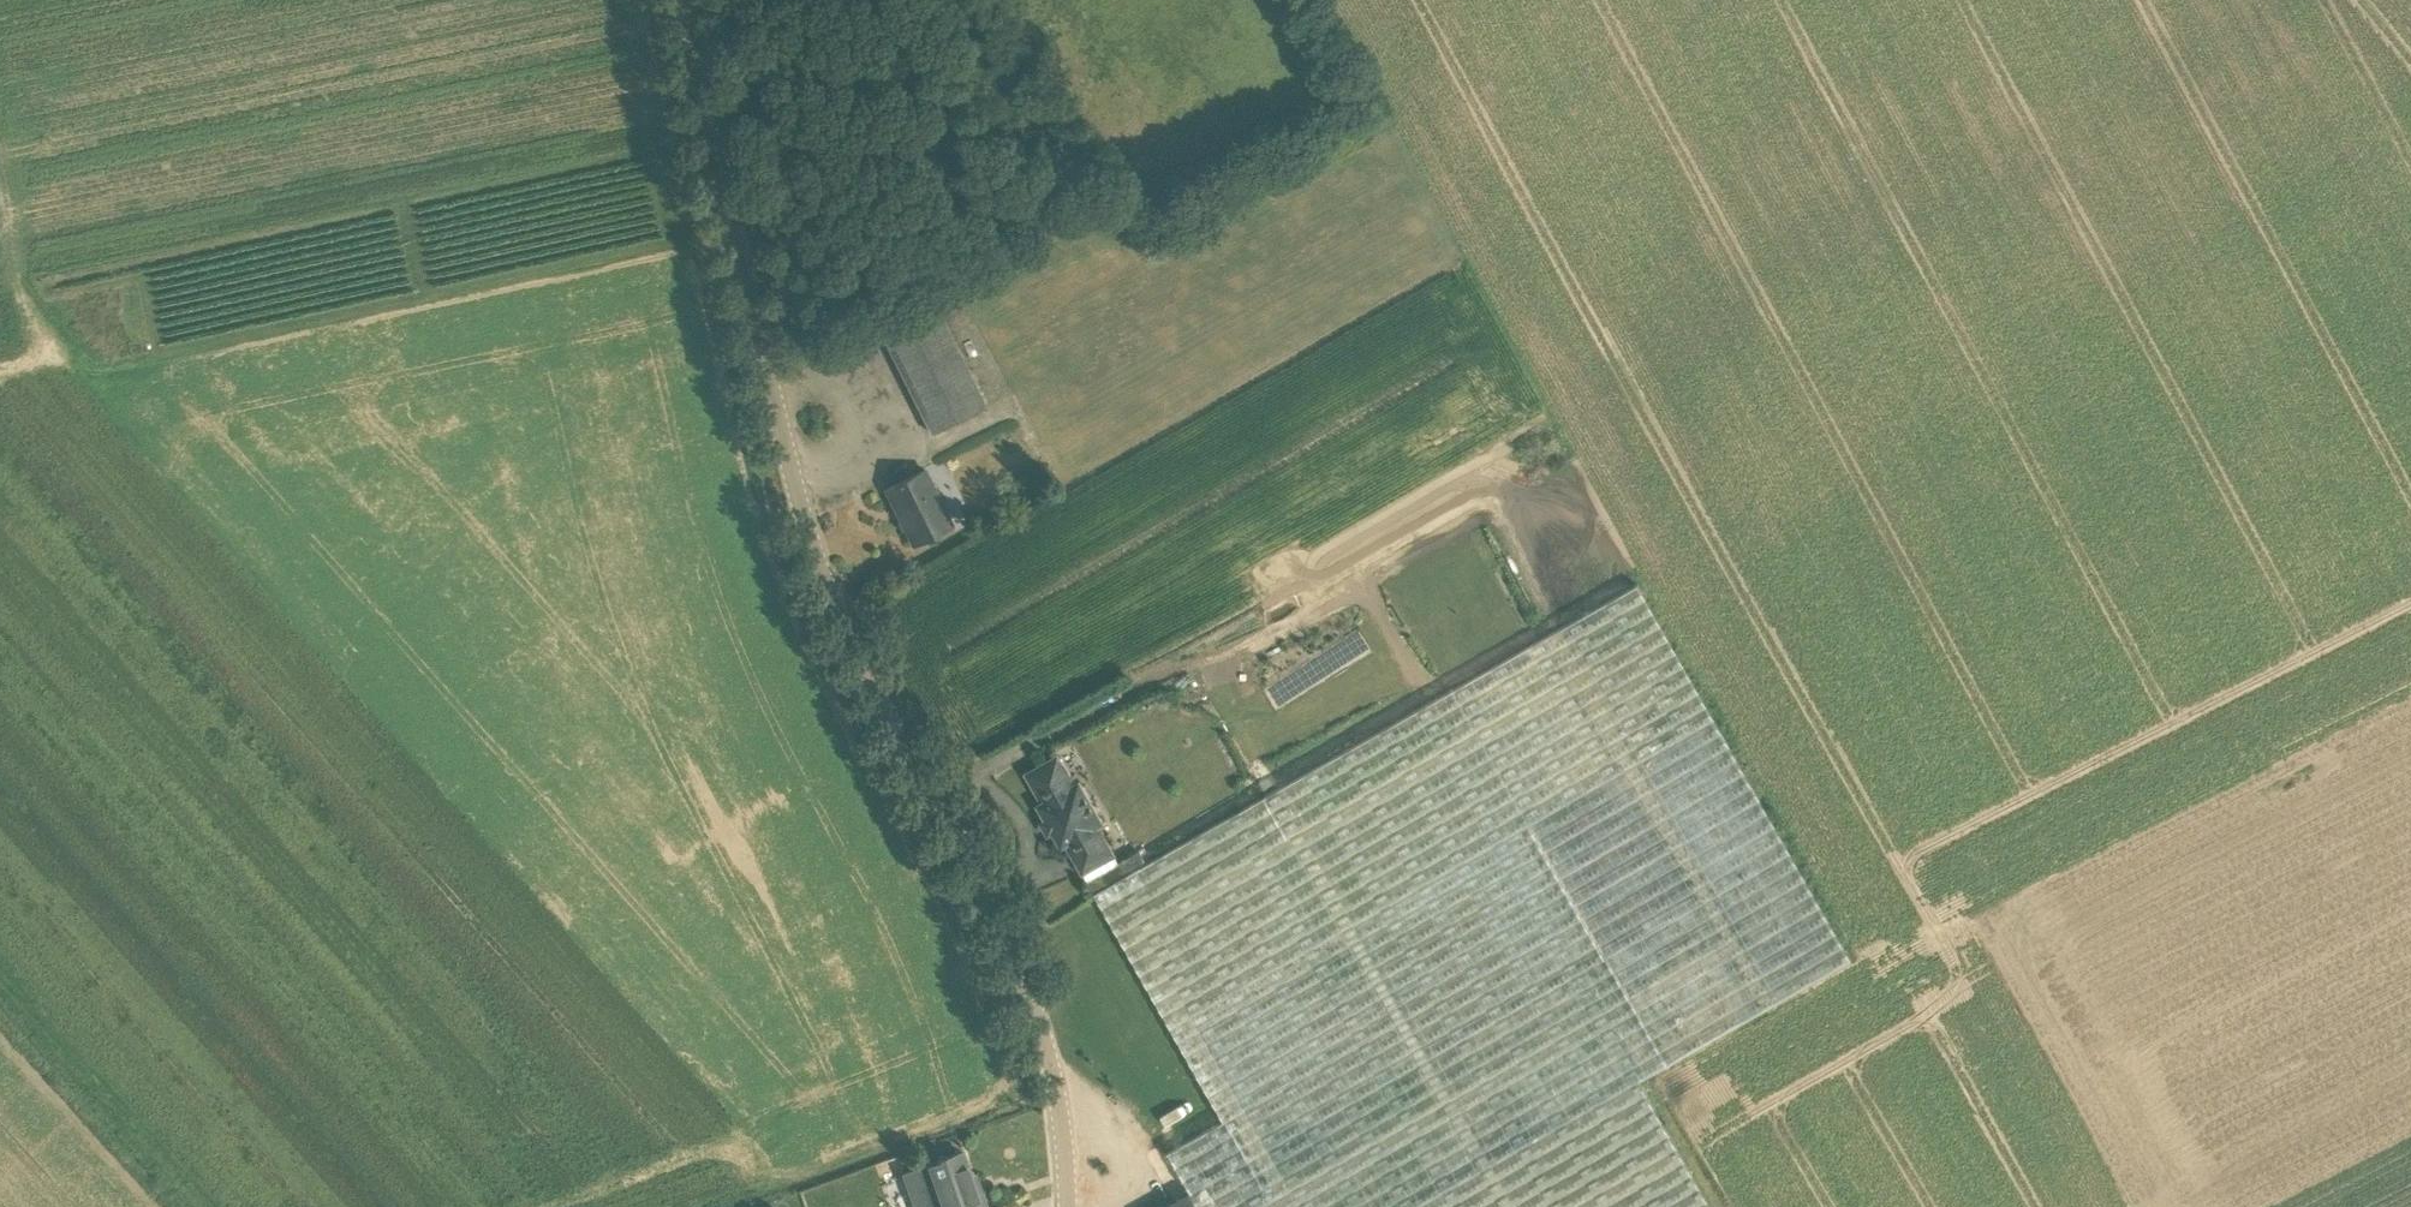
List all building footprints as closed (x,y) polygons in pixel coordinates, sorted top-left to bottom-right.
[(934,302),(881,328),(933,433),(986,407),(934,302)] [(924,469),(886,488),(914,544),(952,525),(924,469)] [(1095,892),(1224,1120),(1168,1151),(1191,1189),(1158,1206),(1713,1206),(1640,1079),(1657,1069),(1849,958),(1638,584),(1459,686),(1391,724),(1281,787),(1266,795),(1149,861),(1127,874),(1095,892)] [(1080,782),(1075,785),(1058,756),(1028,774),(1044,803),(1039,805),(1062,846),(1067,843),(1084,872),(1114,854),(1098,825),(1103,823),(1080,782)] [(1142,849),(1120,862),(1127,874),(1149,861),(1142,849)] [(1088,880),(1095,892),(1127,874),(1120,862),(1088,880)] [(902,1171),(914,1206),(986,1206),(981,1190),(976,1192),(962,1151),(902,1171)]
